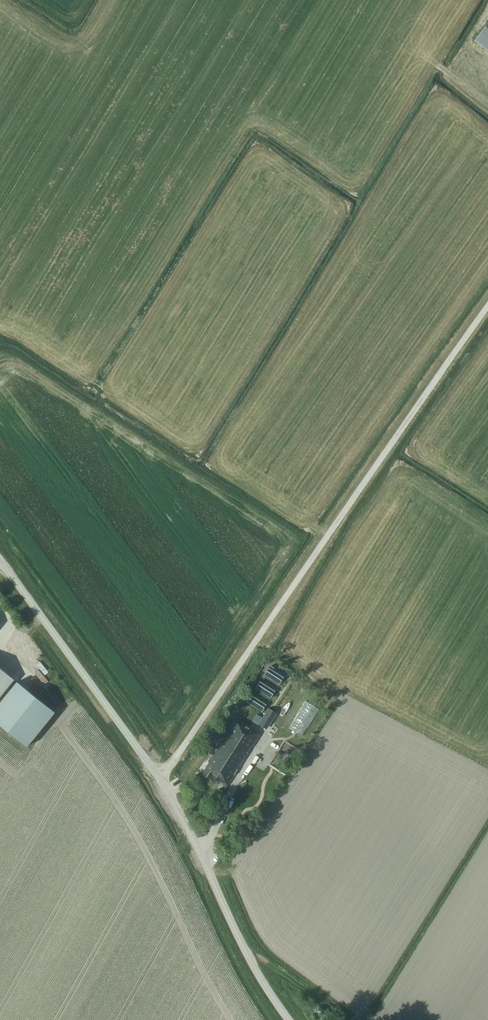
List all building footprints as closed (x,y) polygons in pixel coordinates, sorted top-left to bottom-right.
[(268,668),(264,676),(279,686),(283,678),(268,668)] [(259,682),(255,689),(270,699),(275,692),(259,682)] [(17,683),(0,704),(0,727),(26,748),(54,713),(17,683)] [(277,711),(284,697),(276,694),(270,707),(277,711)] [(246,702),(261,712),(266,705),(251,695),(246,702)] [(276,712),(268,707),(258,723),(266,728),(276,712)] [(213,775),(226,784),(259,736),(234,720),(207,761),(210,763),(202,774),(210,780),(213,775)] [(224,793),(219,789),(216,794),(221,798),(224,793)]
